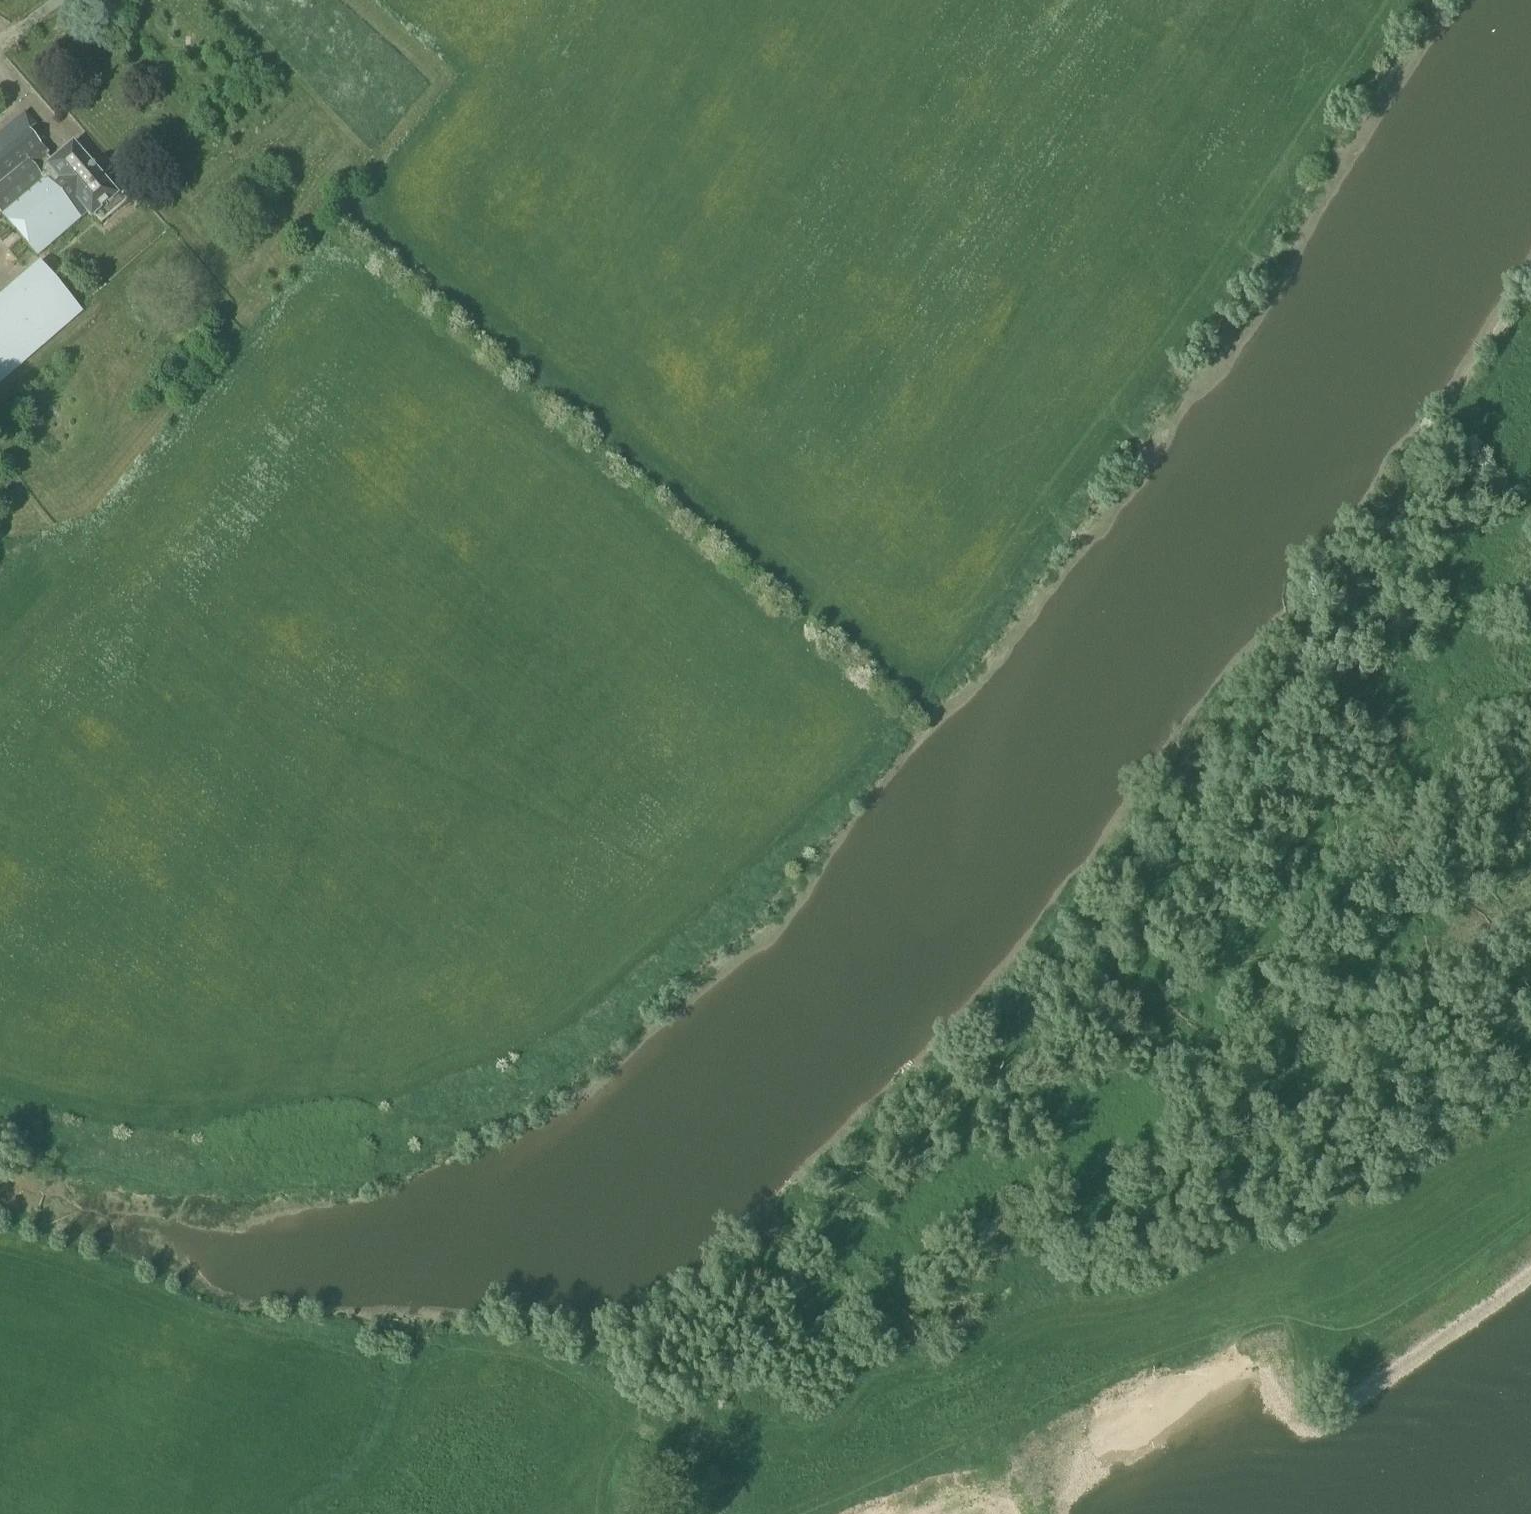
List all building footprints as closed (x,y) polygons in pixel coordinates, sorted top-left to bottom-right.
[(117,197),(73,146),(52,164),(46,156),(48,155),(27,130),(33,125),(25,115),(0,136),(0,214),(38,256),(86,214),(91,219),(93,217),(100,225),(128,202),(121,193),(117,197)] [(80,313),(40,266),(0,300),(0,382),(80,313)]
